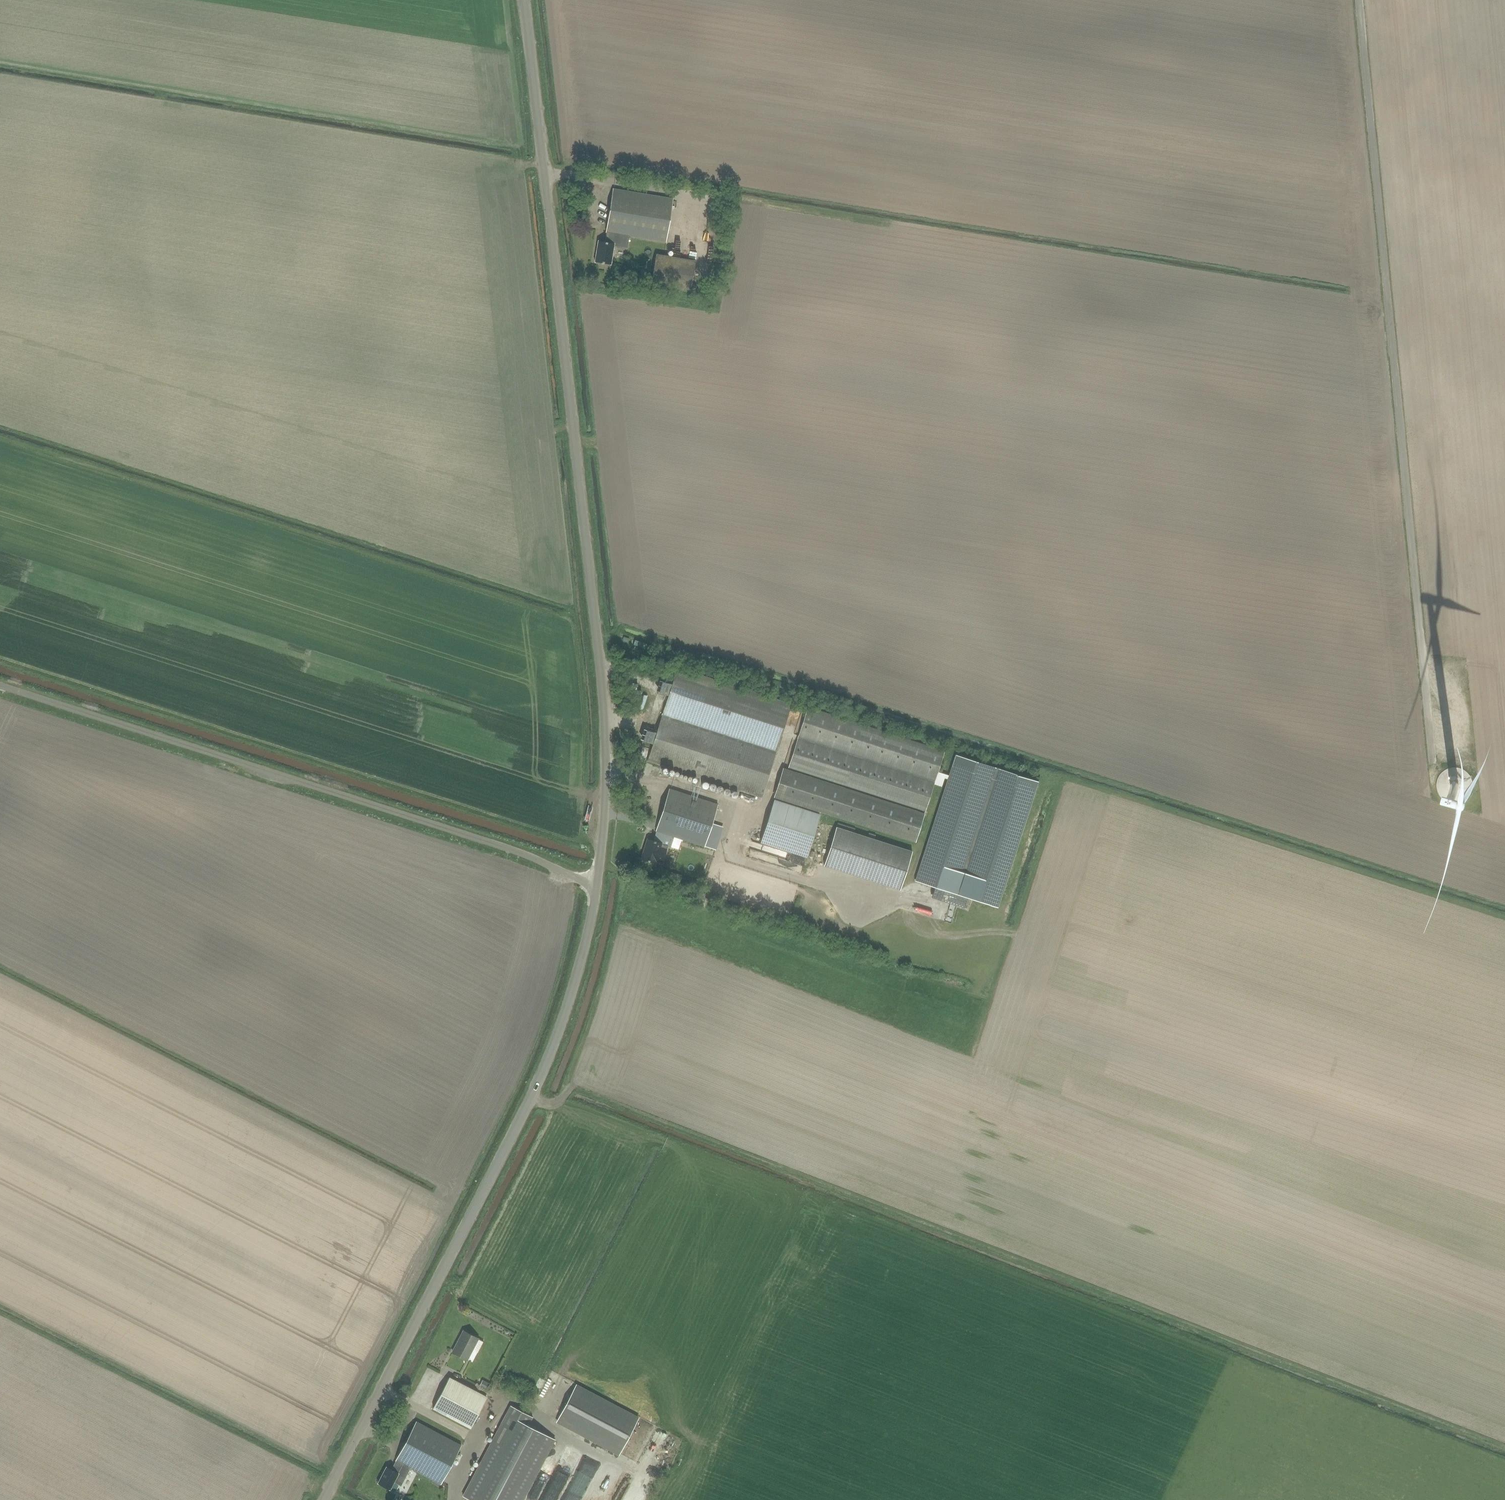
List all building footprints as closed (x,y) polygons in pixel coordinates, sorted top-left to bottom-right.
[(666,242),(673,199),(613,188),(603,241),(599,240),(595,261),(611,264),(614,245),(627,247),(629,236),(666,242)] [(651,287),(690,293),(696,261),(656,254),(651,287)] [(653,762),(766,798),(797,703),(684,667),(653,762)] [(925,812),(945,751),(808,707),(788,768),(925,812)] [(949,776),(938,772),(934,784),(942,786),(944,778),(948,779),(915,881),(999,908),(1039,782),(956,755),(949,776)] [(790,770),(783,768),(774,797),(781,799),(916,842),(925,814),(790,770)] [(718,804),(670,789),(653,840),(647,839),(641,859),(657,864),(663,844),(671,847),(674,837),(703,847),(718,804)] [(807,857),(821,815),(774,799),(760,842),(807,857)] [(900,893),(912,855),(835,831),(823,869),(900,893)] [(953,903),(949,920),(955,921),(960,904),(953,903)] [(478,1338),(464,1331),(453,1352),(467,1359),(478,1338)] [(471,1428),(488,1397),(450,1376),(433,1408),(471,1428)] [(488,1390),(491,1385),(485,1381),(482,1387),(488,1390)] [(577,1384),(556,1422),(619,1455),(639,1417),(577,1384)] [(533,1417),(511,1405),(463,1496),(471,1499),(524,1499),(556,1439),(529,1425),(533,1417)] [(401,1487),(410,1469),(440,1484),(462,1445),(417,1422),(391,1470),(386,1467),(377,1485),(390,1492),(394,1483),(401,1487)]
